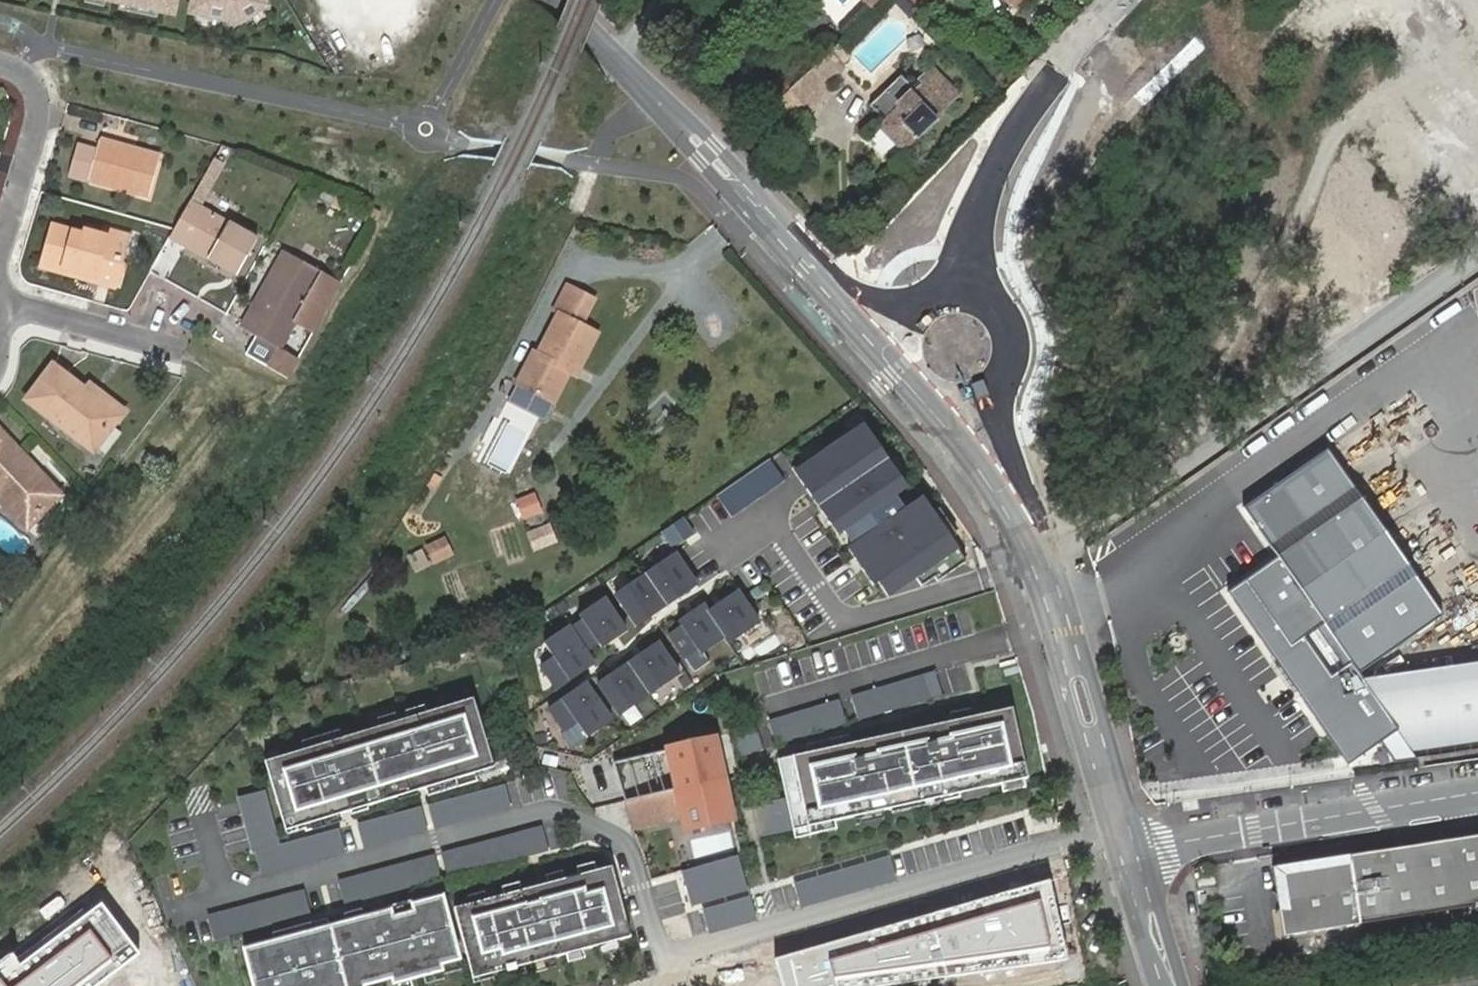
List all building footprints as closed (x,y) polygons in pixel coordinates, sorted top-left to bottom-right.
[(176,20),(181,0),(80,0),(176,20)] [(191,18),(241,29),(273,11),(266,0),(195,0),(191,18)] [(871,10),(881,0),(861,0),(871,10)] [(842,68),(827,52),(787,90),(808,112),(830,91),(824,85),(842,68)] [(873,122),(904,152),(959,94),(931,66),(912,85),(900,75),(868,107),(878,116),(873,122)] [(98,149),(76,143),(69,173),(146,194),(158,154),(100,138),(98,149)] [(202,197),(222,162),(213,157),(189,201),(196,204),(201,196),(202,197)] [(196,204),(189,201),(175,226),(170,235),(239,272),(258,238),(196,204)] [(83,234),(52,226),(42,267),(71,274),(72,270),(95,276),(95,281),(113,286),(119,261),(117,260),(123,241),(84,231),(83,234)] [(170,235),(158,257),(171,264),(183,243),(170,235)] [(243,325),(279,345),(295,316),(316,328),(342,282),(285,251),(243,325)] [(566,371),(574,375),(591,340),(573,331),(585,303),(558,290),(545,318),(549,319),(529,360),(526,358),(511,390),(548,408),(562,378),(566,371)] [(233,343),(269,363),(279,345),(243,325),(233,343)] [(300,356),(279,345),(269,363),(290,374),(300,356)] [(52,365),(26,399),(92,451),(123,412),(103,396),(99,402),(52,365)] [(571,382),(574,375),(566,371),(562,378),(571,382)] [(906,488),(862,425),(794,472),(838,534),(843,530),(853,545),(846,550),(872,588),(877,585),(888,600),(961,549),(923,494),(904,507),(895,495),(906,488)] [(3,497),(27,522),(58,493),(0,433),(0,500),(3,497)] [(1393,726),(1358,676),(1441,616),(1320,449),(1240,507),(1273,553),(1220,592),(1344,764),(1393,726)] [(784,480),(770,460),(715,497),(724,511),(732,518),(784,480)] [(523,519),(544,511),(536,491),(515,499),(523,519)] [(0,500),(0,501),(31,533),(65,500),(58,493),(27,522),(3,497),(0,500)] [(695,534),(683,517),(661,532),(672,550),(695,534)] [(434,564),(455,555),(446,535),(426,544),(434,564)] [(699,585),(677,552),(614,595),(637,628),(699,585)] [(761,622),(737,588),(709,608),(704,601),(676,621),(680,626),(666,635),(684,660),(698,650),(701,654),(725,637),(730,644),(761,622)] [(628,630),(605,597),(578,615),(582,621),(571,628),(568,623),(540,643),(550,657),(536,667),(555,694),(597,665),(588,651),(598,645),(601,649),(628,630)] [(658,640),(595,685),(618,718),(682,674),(658,640)] [(1358,676),(1393,726),(1411,752),(1477,741),(1477,657),(1358,676)] [(937,671),(852,695),(859,721),(944,697),(937,671)] [(586,680),(546,708),(563,732),(576,723),(587,739),(614,720),(586,680)] [(475,696),(267,760),(289,831),(497,767),(475,696)] [(770,719),(777,745),(849,724),(841,699),(770,719)] [(1012,706),(779,757),(787,795),(756,802),(763,834),(1028,776),(1012,706)] [(740,754),(764,751),(760,726),(737,730),(740,754)] [(720,740),(614,761),(631,831),(679,822),(683,835),(736,824),(720,740)] [(431,828),(513,809),(507,786),(359,820),(365,847),(432,832),(431,828)] [(266,788),(239,796),(253,849),(281,841),(266,788)] [(544,824),(442,852),(449,877),(551,849),(544,824)] [(1268,936),(1477,898),(1465,829),(1312,858),(1313,864),(1264,873),(1270,909),(1263,910),(1268,936)] [(740,854),(683,870),(694,904),(750,888),(740,854)] [(890,855),(796,884),(803,907),(897,878),(890,855)] [(343,899),(443,883),(439,858),(339,873),(343,899)] [(1256,868),(1263,910),(1270,909),(1264,873),(1313,864),(1312,858),(1256,868)] [(614,866),(455,906),(474,977),(632,937),(614,866)] [(209,915),(215,940),(312,915),(305,889),(209,915)] [(246,947),(256,985),(385,985),(393,984),(394,985),(412,985),(447,977),(445,970),(464,965),(444,893),(414,901),(417,909),(393,916),(391,908),(246,947)] [(753,896),(704,906),(709,931),(758,921),(753,896)]
